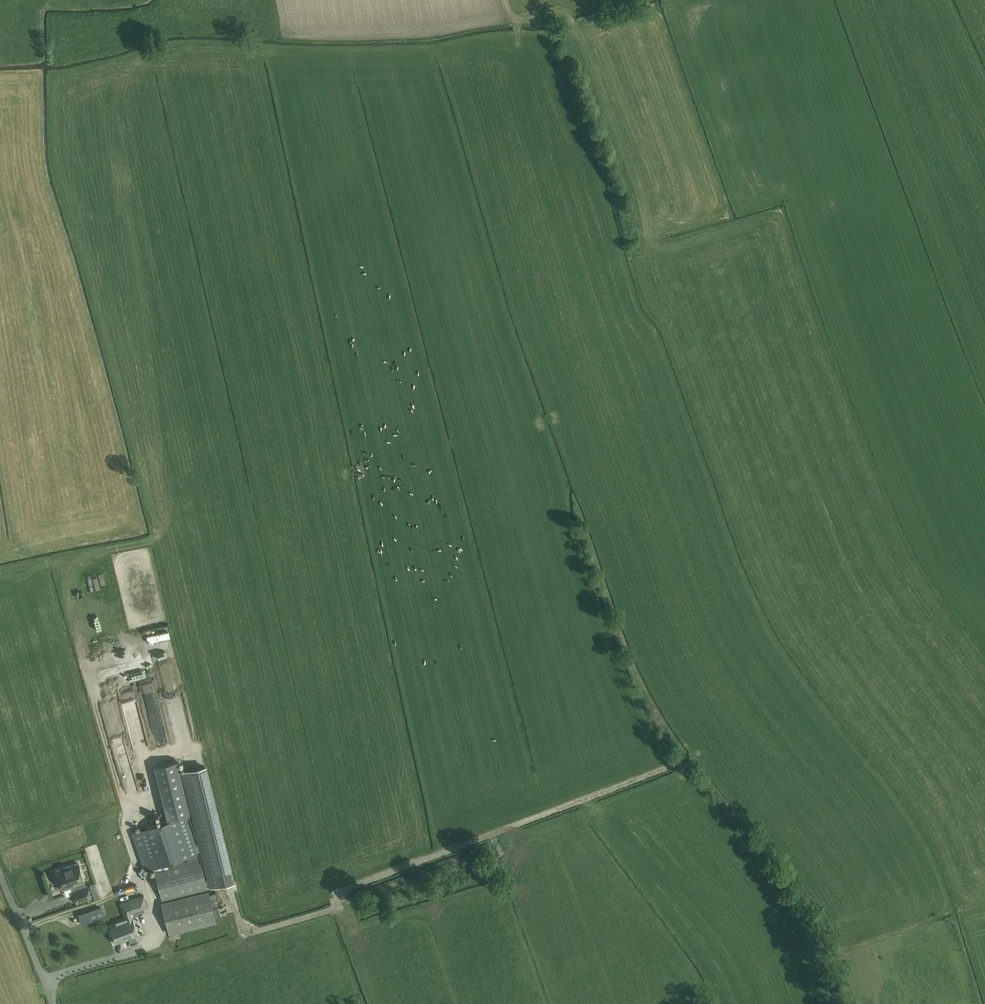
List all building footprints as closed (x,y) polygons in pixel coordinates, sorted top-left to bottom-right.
[(175,691),(171,669),(165,670),(162,654),(153,655),(159,693),(175,691)] [(152,687),(141,688),(142,702),(153,701),(152,687)] [(162,695),(171,739),(186,736),(179,700),(178,701),(176,693),(162,695)] [(110,748),(121,745),(108,697),(98,699),(110,748)] [(145,871),(190,856),(198,853),(201,852),(188,814),(190,814),(177,760),(155,766),(168,821),(132,833),(145,871)] [(210,887),(233,882),(203,766),(181,771),(210,887)] [(132,769),(120,771),(124,792),(136,789),(132,769)] [(199,857),(198,853),(190,856),(191,859),(155,869),(162,901),(207,889),(199,857)] [(77,902),(91,897),(87,886),(85,886),(84,882),(85,882),(78,863),(57,871),(63,889),(72,886),(74,890),(73,891),(77,902)] [(95,883),(89,885),(94,898),(99,896),(95,883)] [(216,922),(208,891),(161,902),(169,934),(216,922)] [(123,915),(130,912),(148,906),(144,895),(119,904),(123,915)] [(101,908),(77,916),(80,924),(104,916),(101,908)] [(125,919),(120,921),(109,925),(115,944),(138,936),(133,919),(132,919),(130,912),(123,915),(125,919)]
